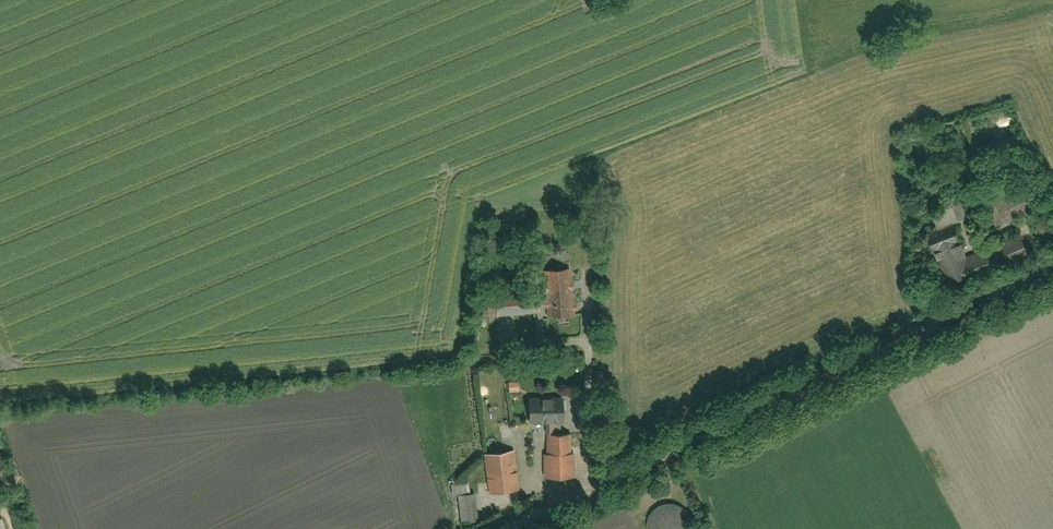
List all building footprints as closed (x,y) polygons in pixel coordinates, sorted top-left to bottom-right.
[(988,205),(996,227),(1039,211),(1031,189),(988,205)] [(927,234),(937,258),(963,247),(953,223),(927,234)] [(963,247),(937,258),(947,283),(988,265),(991,273),(1030,256),(1020,233),(967,256),(963,247)] [(541,270),(544,317),(571,315),(569,268),(541,270)] [(529,397),(528,424),(561,425),(562,398),(529,397)] [(545,436),(546,479),(575,478),(575,454),(568,454),(568,435),(545,436)] [(485,454),(486,492),(515,491),(513,453),(485,454)] [(455,482),(459,522),(478,521),(475,480),(455,482)] [(689,526),(685,517),(680,511),(671,507),(663,507),(655,509),(649,514),(646,519),(643,526),(643,528),(688,528),(689,526)]
